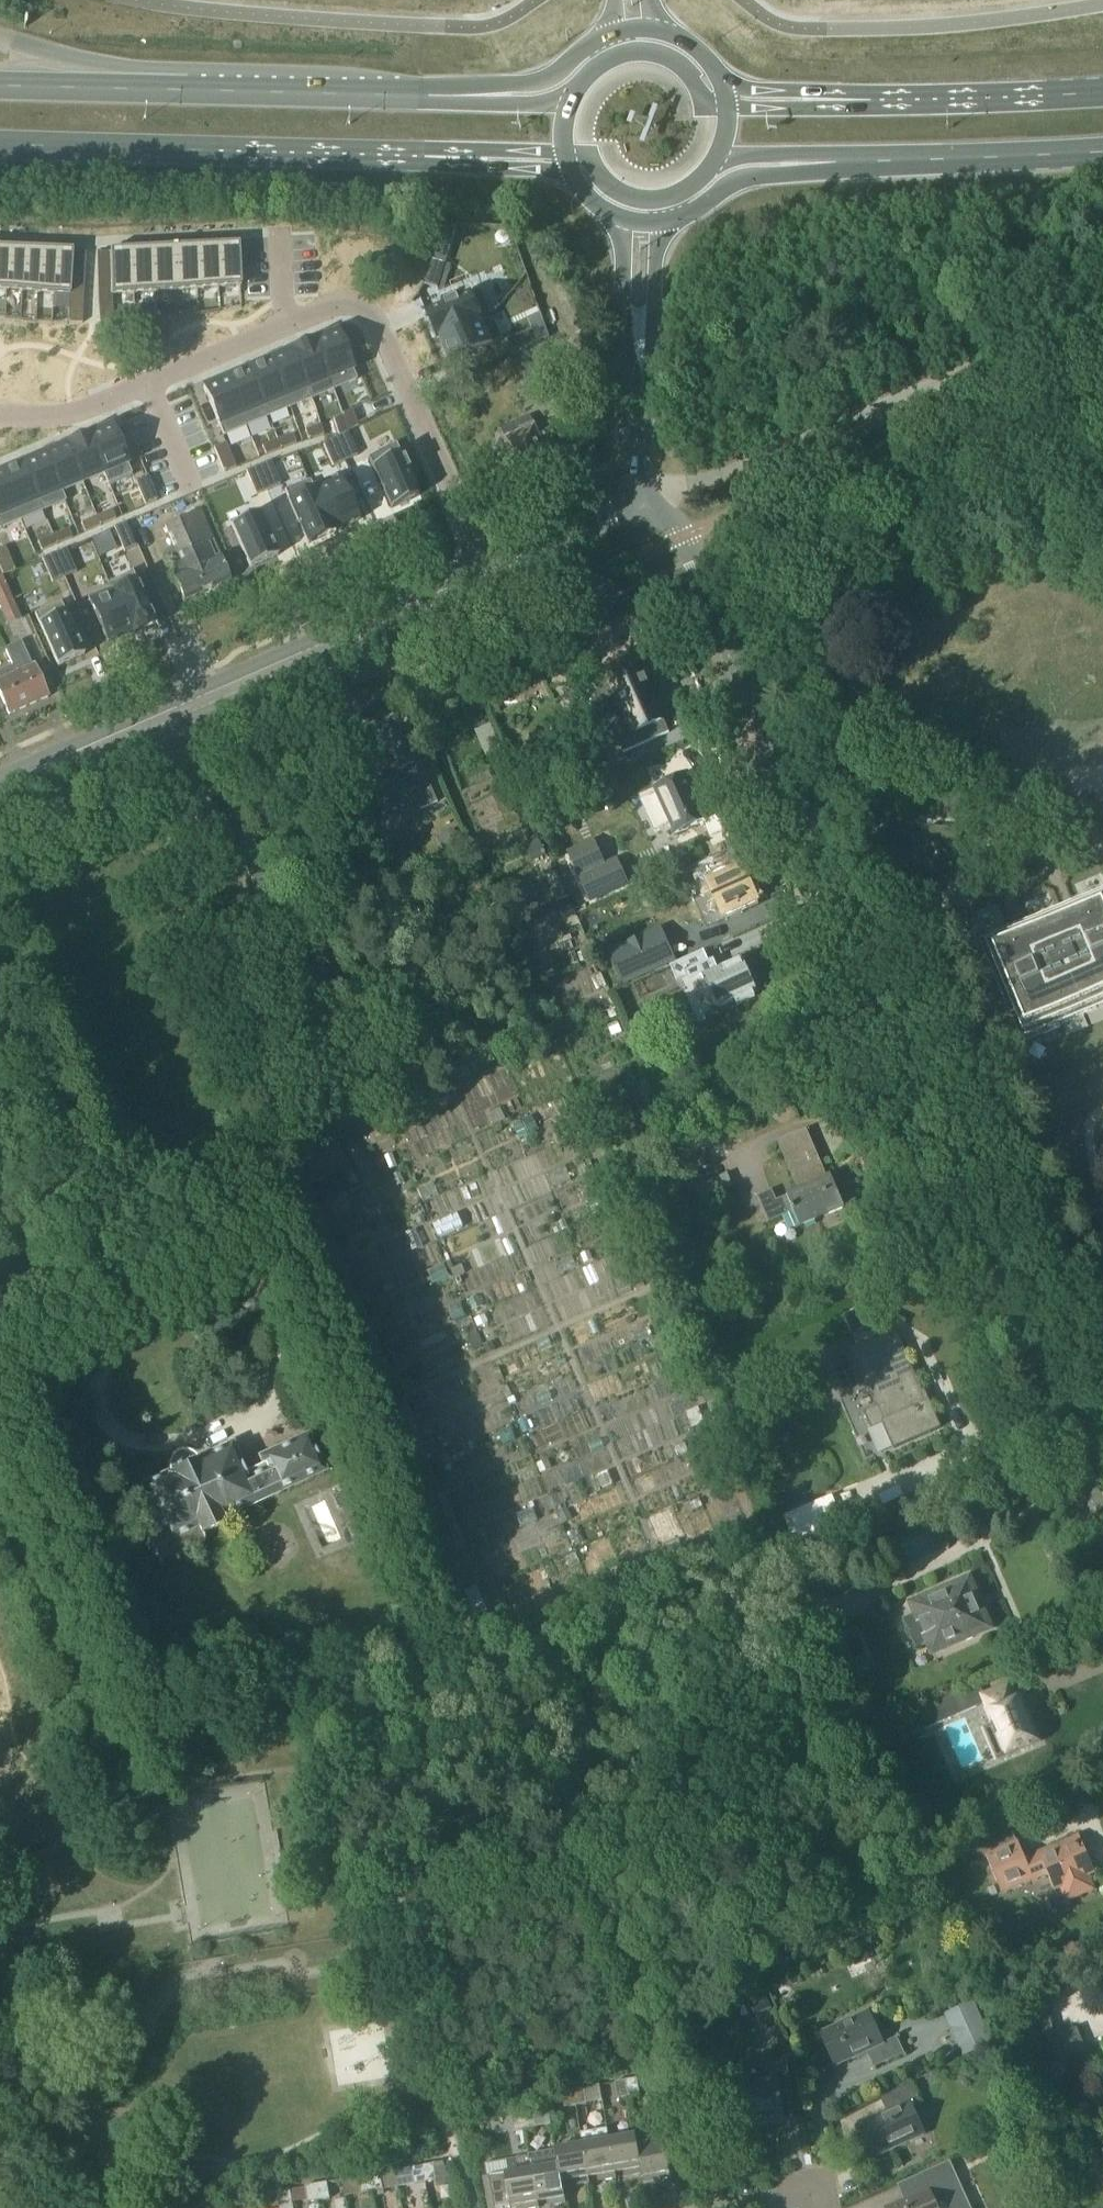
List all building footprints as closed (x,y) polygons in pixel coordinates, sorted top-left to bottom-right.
[(237,245),(216,246),(218,288),(240,287),(238,244),(237,244),(237,245)] [(216,246),(195,247),(197,289),(218,288),(216,246)] [(195,247),(174,248),(176,290),(197,289),(195,247)] [(174,248),(153,249),(155,291),(176,290),(174,248)] [(7,249),(6,291),(21,291),(23,250),(7,249)] [(153,249),(132,250),(134,292),(155,291),(153,249)] [(23,250),(21,291),(37,292),(39,250),(23,250)] [(39,250),(37,292),(53,293),(55,251),(39,250)] [(53,293),(53,306),(69,306),(69,305),(69,297),(70,293),(70,289),(71,281),(71,272),(71,263),(72,253),(72,250),(71,250),(71,252),(55,251),(53,293)] [(111,250),(110,250),(111,272),(111,281),(112,289),(112,293),(134,292),(132,250),(111,251),(111,250)] [(72,253),(71,263),(85,264),(85,254),(72,253)] [(110,253),(96,254),(97,264),(110,263),(110,253)] [(433,261),(425,286),(438,290),(445,264),(433,261)] [(71,263),(71,272),(84,273),(85,264),(71,263)] [(110,263),(97,264),(97,273),(111,272),(110,263)] [(71,272),(71,281),(84,282),(84,273),(71,272)] [(111,272),(97,273),(98,282),(111,281),(111,272)] [(71,281),(70,289),(84,290),(84,282),(71,281)] [(111,281),(98,282),(98,290),(112,289),(111,281)] [(70,293),(69,297),(83,298),(84,290),(70,289),(70,293)] [(112,289),(98,290),(99,298),(113,297),(112,293),(112,289)] [(481,290),(427,314),(439,340),(440,340),(439,339),(492,315),(481,290)] [(69,297),(69,305),(83,306),(83,298),(69,297)] [(113,297),(99,298),(99,306),(113,305),(113,297)] [(69,306),(69,313),(83,313),(83,306),(69,305),(69,306)] [(113,305),(99,306),(99,314),(113,313),(113,305)] [(69,313),(68,321),(82,322),(83,313),(69,313)] [(113,313),(99,314),(100,321),(114,321),(113,313)] [(492,315),(439,339),(440,340),(451,364),(503,340),(492,315)] [(532,330),(508,341),(513,353),(537,342),(532,330)] [(336,333),(313,342),(333,391),(356,381),(336,333)] [(313,342),(291,352),(311,400),(333,391),(313,342)] [(541,343),(514,355),(528,391),(517,395),(523,411),(563,395),(541,343)] [(291,352),(269,361),(289,409),(311,400),(291,352)] [(269,361),(248,370),(268,418),(289,409),(269,361)] [(248,370),(226,379),(246,427),(268,418),(248,370)] [(226,379),(203,389),(223,437),(246,427),(226,379)] [(352,410),(343,413),(349,429),(358,425),(352,410)] [(343,413),(334,417),(340,432),(349,429),(343,413)] [(321,422),(305,429),(309,438),(325,431),(321,422)] [(111,427),(89,436),(105,475),(103,475),(107,485),(131,475),(111,427)] [(534,428),(506,440),(522,478),(551,466),(546,455),(551,453),(544,437),(539,439),(534,428)] [(348,429),(336,434),(346,459),(358,454),(348,429)] [(293,434),(277,441),(281,450),(296,443),(293,434)] [(336,434),(324,439),(334,464),(346,459),(336,434)] [(89,436),(66,446),(82,484),(103,475),(105,475),(89,436)] [(277,441),(262,447),(265,456),(281,450),(277,441)] [(225,444),(213,449),(223,474),(236,468),(225,444)] [(395,445),(368,457),(392,509),(419,497),(395,445)] [(66,446),(44,455),(60,493),(61,493),(82,484),(66,446)] [(44,455),(23,464),(43,512),(65,503),(61,493),(60,493),(44,455)] [(270,462),(258,467),(268,491),(280,486),(270,462)] [(23,464),(1,473),(21,521),(43,512),(23,464)] [(258,467),(246,472),(256,496),(268,491),(258,467)] [(0,473),(0,530),(21,521),(1,473),(0,473)] [(312,484),(311,485),(332,533),(333,532),(358,521),(336,474),(312,484)] [(147,477),(135,483),(145,507),(157,501),(147,477)] [(310,480),(284,491),(308,545),(334,533),(333,532),(332,533),(311,485),(312,484),(310,480)] [(112,511),(96,517),(100,526),(115,520),(112,511)] [(175,549),(165,553),(168,560),(165,561),(183,602),(184,601),(184,602),(229,582),(229,581),(230,581),(219,556),(213,559),(211,553),(217,550),(212,541),(200,511),(165,527),(175,549)] [(258,514),(231,526),(250,569),(277,557),(258,514)] [(96,517),(81,524),(85,533),(100,526),(96,517)] [(126,523),(114,528),(124,552),(136,547),(126,523)] [(68,530),(53,536),(57,545),(72,538),(68,530)] [(53,536),(38,543),(41,552),(57,545),(53,536)] [(0,549),(0,570),(3,576),(15,571),(5,547),(0,549)] [(66,549),(54,554),(64,578),(76,573),(66,549)] [(54,554),(42,559),(52,584),(64,578),(54,554)] [(132,571),(108,582),(110,587),(111,586),(132,634),(131,634),(132,636),(156,625),(132,571)] [(0,578),(0,609),(14,603),(2,577),(0,578)] [(110,587),(87,597),(108,645),(131,634),(132,634),(111,586),(110,587)] [(60,603),(35,615),(58,667),(84,656),(60,603)] [(0,673),(0,698),(8,716),(48,698),(33,665),(31,666),(21,644),(5,651),(12,668),(0,673)] [(614,687),(599,694),(622,747),(621,748),(624,754),(669,733),(669,731),(664,733),(654,711),(657,710),(650,695),(652,694),(651,692),(649,692),(648,689),(650,688),(649,687),(647,688),(644,682),(647,680),(646,679),(644,680),(641,674),(614,686),(614,687)] [(491,725),(475,732),(487,759),(503,752),(491,725)] [(396,770),(368,783),(383,816),(417,801),(421,810),(438,803),(406,729),(383,739),(396,770)] [(547,768),(536,773),(544,792),(555,787),(547,768)] [(658,795),(642,802),(656,832),(671,825),(677,837),(704,825),(711,839),(725,833),(714,810),(705,815),(699,803),(705,801),(696,782),(690,784),(688,779),(684,781),(681,778),(675,781),(674,785),(670,787),(667,784),(661,787),(661,791),(657,793),(658,795)] [(453,832),(438,839),(448,864),(464,858),(453,832)] [(938,834),(937,850),(952,852),(953,835),(938,834)] [(539,839),(524,846),(531,863),(546,856),(539,839)] [(593,843),(568,854),(590,902),(630,884),(619,861),(604,867),(593,843)] [(731,851),(701,865),(727,921),(743,914),(741,908),(756,901),(733,850),(731,851)] [(980,945),(1022,1043),(1102,1008),(1102,892),(980,945)] [(568,898),(556,903),(556,904),(561,916),(573,911),(568,899),(568,898)] [(612,955),(624,982),(673,960),(661,933),(612,955)] [(587,951),(578,954),(581,963),(590,960),(587,951)] [(704,952),(670,967),(677,982),(686,978),(688,983),(702,977),(717,1009),(735,1001),(737,1006),(755,998),(753,993),(757,991),(744,964),(743,960),(742,959),(740,960),(734,962),(718,970),(714,961),(709,963),(704,952)] [(575,953),(567,956),(571,967),(579,964),(575,953)] [(601,974),(591,978),(597,992),(607,988),(601,974)] [(615,1010),(607,1013),(610,1020),(618,1017),(615,1010)] [(618,1024),(608,1027),(612,1038),(622,1034),(618,1024)] [(521,1065),(521,1064),(512,1067),(513,1068),(515,1073),(523,1069),(521,1065)] [(489,1115),(494,1127),(506,1122),(500,1109),(489,1115)] [(520,1139),(528,1136),(525,1127),(516,1130),(520,1139)] [(798,1193),(777,1202),(782,1216),(783,1217),(788,1215),(794,1230),(843,1209),(829,1176),(826,1178),(806,1133),(777,1146),(797,1190),(798,1193)] [(585,1166),(589,1175),(595,1172),(591,1163),(585,1166)] [(290,1179),(287,1172),(280,1175),(283,1182),(290,1179)] [(615,1220),(612,1212),(604,1215),(607,1223),(615,1220)] [(318,1248),(311,1252),(314,1260),(322,1256),(318,1248)] [(325,1272),(331,1269),(326,1257),(320,1260),(325,1272)] [(451,1271),(454,1279),(465,1275),(463,1268),(462,1266),(453,1270),(451,1271)] [(634,1283),(638,1291),(645,1287),(642,1280),(634,1283)] [(344,1304),(341,1297),(336,1299),(339,1306),(344,1304)] [(860,1332),(885,1321),(877,1303),(853,1314),(860,1332)] [(472,1350),(483,1346),(476,1327),(468,1330),(470,1336),(468,1337),(472,1350)] [(895,1333),(850,1352),(861,1378),(864,1377),(878,1409),(869,1413),(875,1427),(882,1424),(893,1451),(941,1430),(930,1403),(926,1405),(895,1333)] [(653,1350),(669,1344),(665,1334),(649,1340),(653,1350)] [(360,1348),(367,1346),(364,1337),(357,1339),(360,1348)] [(488,1355),(496,1351),(492,1342),(484,1346),(488,1355)] [(671,1366),(674,1372),(682,1368),(680,1362),(671,1366)] [(713,1402),(710,1393),(709,1394),(702,1397),(705,1405),(712,1402),(713,1402)] [(715,1411),(710,1413),(713,1421),(718,1419),(715,1411)] [(725,1432),(728,1431),(723,1421),(721,1422),(714,1425),(719,1435),(725,1432)] [(707,1435),(697,1439),(701,1450),(711,1446),(707,1435)] [(200,1539),(202,1538),(224,1527),(221,1521),(323,1474),(307,1438),(258,1460),(262,1470),(245,1478),(230,1447),(140,1488),(167,1546),(197,1532),(200,1539)] [(548,1460),(537,1465),(541,1474),(552,1469),(548,1460)] [(806,1537),(838,1524),(827,1499),(796,1512),(806,1537)] [(568,1510),(558,1515),(562,1525),(573,1520),(568,1510)] [(872,1552),(885,1546),(880,1535),(867,1541),(872,1552)] [(451,1560),(459,1556),(455,1549),(448,1552),(451,1560)] [(457,1570),(465,1567),(462,1559),(454,1563),(457,1570)] [(927,1645),(932,1657),(991,1632),(970,1581),(911,1605),(916,1618),(906,1622),(918,1649),(927,1645)] [(1009,1688),(985,1698),(979,1685),(913,1716),(920,1733),(986,1704),(989,1712),(988,1713),(992,1723),(980,1728),(995,1762),(1007,1757),(1040,1743),(1021,1699),(1015,1701),(1009,1688)] [(1096,1874),(1080,1838),(1026,1861),(1019,1844),(1018,1844),(1012,1830),(987,1841),(994,1855),(987,1858),(1002,1894),(1048,1875),(1055,1892),(1062,1889),(1068,1903),(1096,1891),(1090,1877),(1096,1874)] [(864,1948),(850,1954),(855,1968),(870,1961),(864,1948)] [(771,2009),(765,1995),(753,2000),(748,2003),(755,2017),(771,2009)] [(976,2052),(994,2045),(974,2001),(944,2015),(964,2058),(976,2052)] [(905,2056),(897,2039),(884,2045),(870,2014),(821,2036),(836,2068),(867,2053),(875,2070),(905,2056)] [(1076,2029),(1048,2041),(1058,2064),(1087,2052),(1076,2029)] [(976,2052),(980,2059),(997,2052),(994,2045),(976,2052)] [(792,2090),(787,2065),(766,2069),(768,2081),(743,2085),(750,2128),(784,2122),(779,2092),(792,2090)] [(638,2081),(628,2083),(630,2100),(641,2099),(638,2081)] [(630,2100),(628,2083),(617,2085),(620,2102),(630,2100)] [(862,2125),(877,2157),(924,2135),(912,2108),(921,2103),(915,2091),(912,2084),(880,2099),(887,2113),(862,2125)] [(575,2092),(578,2109),(589,2107),(586,2091),(575,2092)] [(578,2109),(575,2092),(564,2094),(567,2111),(578,2109)] [(662,2106),(659,2097),(651,2100),(654,2109),(662,2106)] [(536,2128),(533,2112),(522,2114),(525,2130),(536,2128)] [(514,2132),(525,2130),(522,2114),(512,2116),(514,2132)] [(1028,2159),(1034,2142),(1021,2137),(1015,2155),(1028,2159)] [(639,2153),(637,2138),(612,2142),(618,2174),(624,2173),(625,2179),(643,2176),(644,2176),(639,2153)] [(644,2176),(643,2176),(645,2186),(654,2184),(655,2190),(673,2187),(671,2171),(681,2169),(677,2148),(667,2150),(667,2148),(654,2151),(653,2140),(638,2142),(637,2138),(639,2153),(644,2176)] [(618,2174),(612,2142),(585,2147),(590,2179),(598,2177),(600,2184),(618,2180),(618,2174)] [(585,2147),(557,2152),(559,2167),(560,2167),(563,2184),(571,2182),(572,2188),(592,2185),(590,2179),(585,2147)] [(540,2205),(548,2203),(549,2207),(551,2207),(566,2205),(563,2184),(560,2167),(559,2167),(557,2152),(531,2156),(534,2170),(540,2205)] [(950,2162),(906,2182),(913,2197),(889,2207),(971,2207),(950,2162)] [(423,2167),(426,2183),(437,2181),(434,2165),(423,2167)] [(423,2167),(412,2169),(415,2185),(426,2183),(423,2167)] [(521,2206),(521,2207),(539,2207),(539,2205),(540,2205),(534,2170),(509,2174),(515,2207),(521,2206)] [(515,2207),(509,2174),(485,2179),(490,2207),(511,2207),(515,2207)] [(382,2175),(371,2177),(373,2193),(384,2191),(382,2175)] [(373,2193),(371,2177),(360,2179),(363,2195),(373,2193)] [(329,2184),(318,2186),(321,2202),(332,2200),(329,2184)] [(321,2202),(318,2186),(307,2188),(310,2204),(321,2202)] [(292,2203),(290,2191),(290,2190),(276,2193),(279,2207),(293,2207),(292,2203)]
